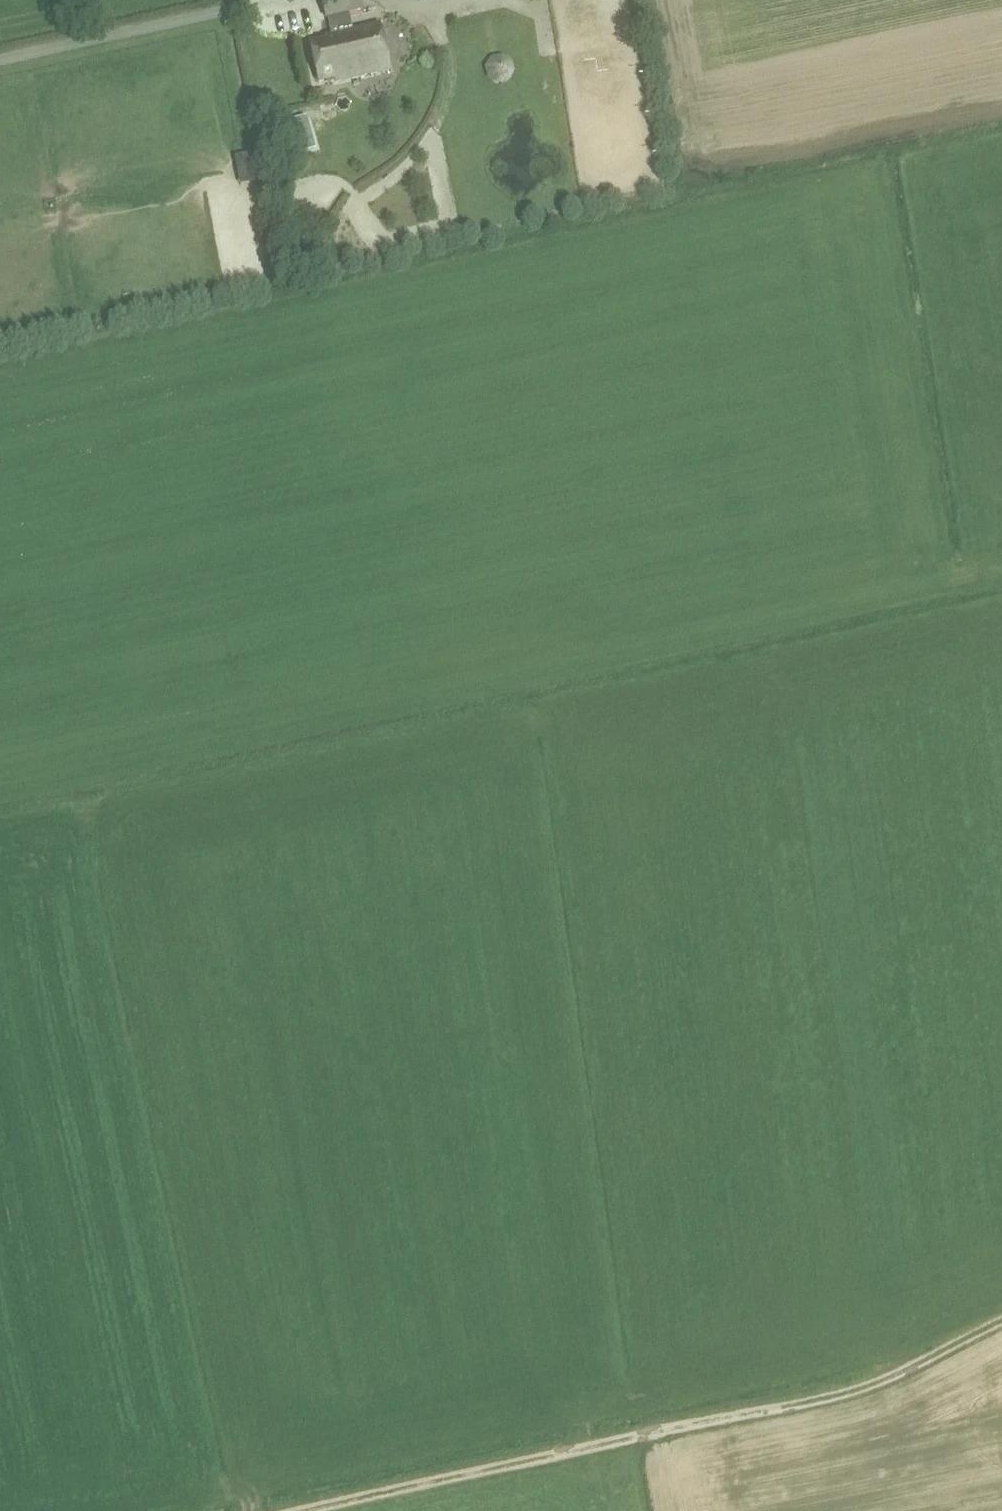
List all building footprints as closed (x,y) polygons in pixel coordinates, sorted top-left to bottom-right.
[(327,20),(349,15),(364,11),(361,0),(319,0),(324,20),(327,20)] [(349,15),(327,20),(331,36),(310,41),(319,83),(390,70),(379,24),(353,31),(349,15)] [(446,62),(458,53),(449,41),(437,49),(446,62)] [(484,71),(501,71),(501,53),(483,54),(484,71)] [(295,136),(310,131),(306,118),(292,122),(295,136)]
